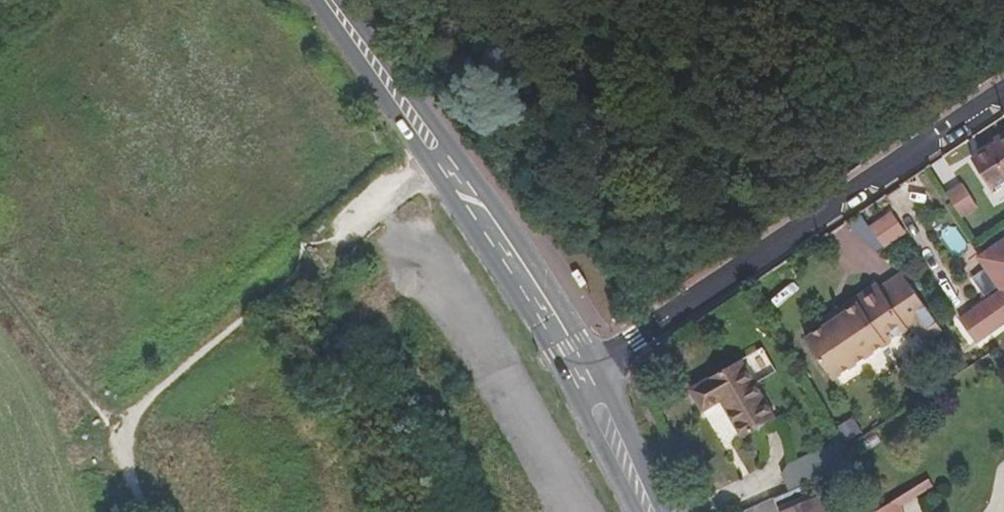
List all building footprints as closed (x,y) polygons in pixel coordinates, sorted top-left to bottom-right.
[(994,140),(996,143),(972,159),(991,189),(1003,181),(1003,134),(994,140)] [(949,168),(968,156),(961,145),(942,157),(949,168)] [(947,192),(976,237),(991,227),(963,183),(947,192)] [(852,224),(873,256),(886,247),(884,244),(906,228),(895,213),(873,228),(865,216),(852,224)] [(949,256),(965,250),(956,224),(940,230),(949,256)] [(986,253),(1003,279),(1003,241),(986,253)] [(986,253),(981,257),(1001,285),(1003,283),(1003,279),(986,253)] [(826,326),(806,339),(833,379),(914,324),(931,312),(904,272),(881,288),(878,284),(823,321),(826,326)] [(1001,285),(1003,290),(962,319),(978,342),(1003,323),(1003,283),(1001,285)] [(943,331),(931,312),(914,324),(926,342),(943,331)] [(742,362),(691,390),(704,411),(721,402),(743,437),(775,419),(747,371),(768,358),(763,349),(742,362)] [(840,422),(846,439),(864,432),(858,416),(840,422)] [(782,476),(789,492),(850,465),(836,442),(787,464),(782,476)] [(929,480),(898,499),(901,506),(933,486),(929,480)] [(818,497),(781,511),(824,511),(818,497)] [(898,499),(876,511),(903,511),(901,506),(898,499)]
